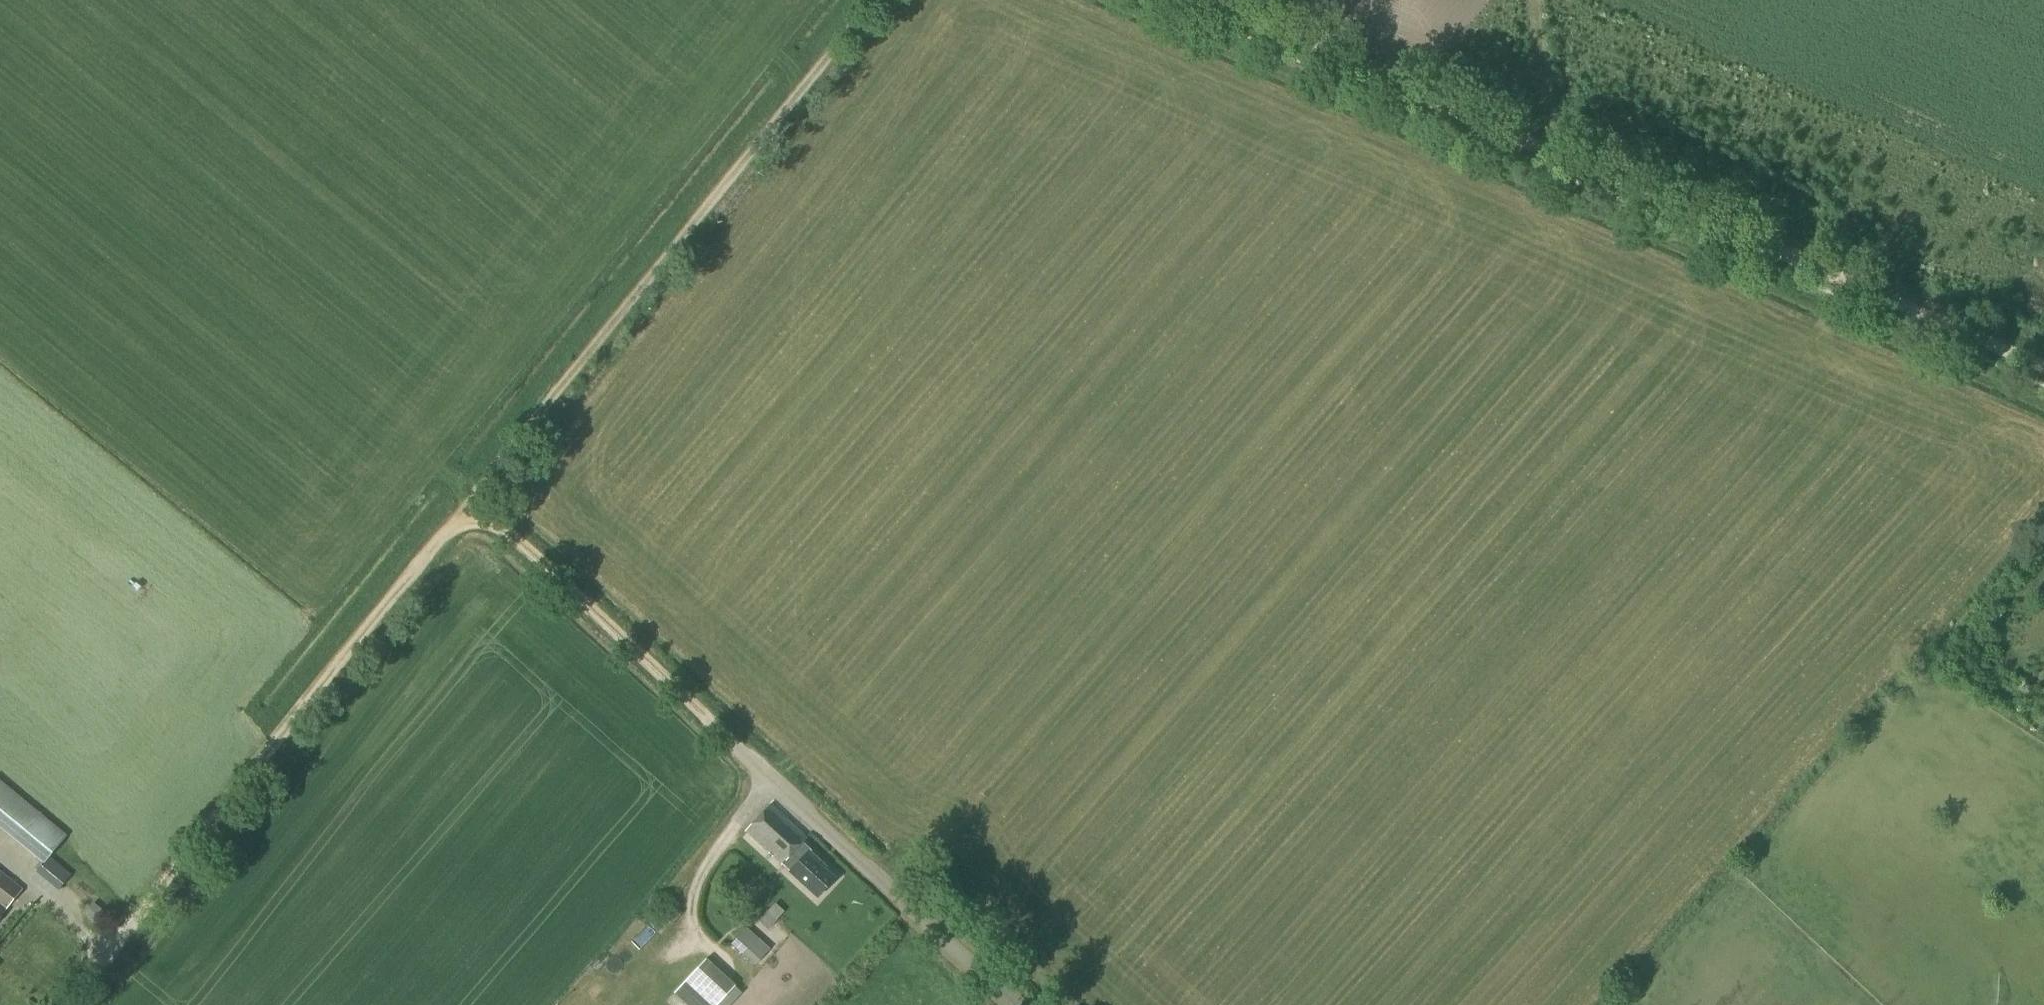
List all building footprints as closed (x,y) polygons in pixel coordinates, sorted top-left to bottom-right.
[(63,835),(0,783),(0,829),(40,862),(63,835)] [(798,861),(790,853),(805,837),(769,804),(743,832),(815,899),(833,879),(815,862),(817,860),(807,851),(798,861)] [(19,889),(4,877),(0,881),(0,913),(19,889)] [(768,931),(777,921),(767,913),(758,923),(768,931)] [(612,990),(667,934),(651,918),(596,975),(612,990)] [(755,966),(769,950),(745,929),(731,945),(755,966)] [(690,972),(715,1000),(736,980),(711,953),(690,972)]
